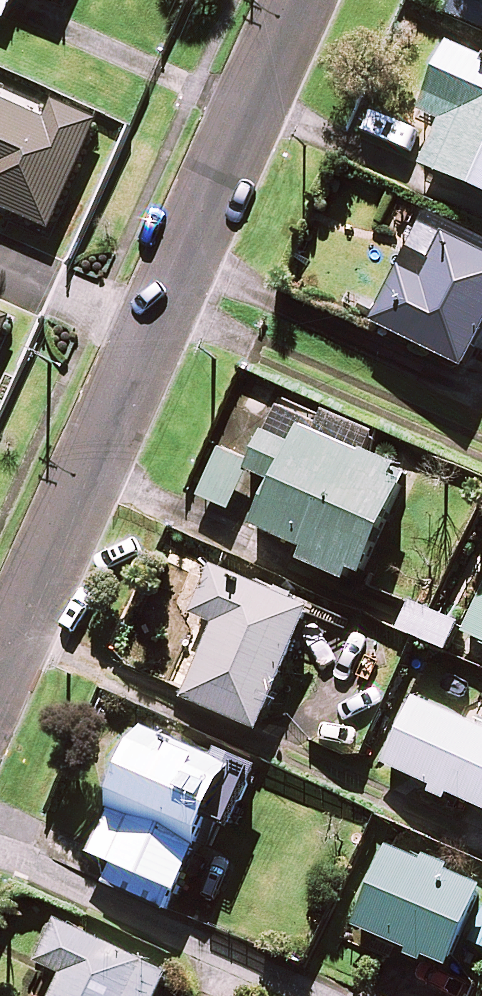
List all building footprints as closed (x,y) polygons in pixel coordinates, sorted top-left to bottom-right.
[(18,0),(0,0),(0,15),(9,20),(18,0)] [(451,17),(481,30),(481,0),(458,0),(451,17)] [(456,47),(425,114),(447,124),(427,168),(481,193),(481,59),(456,47)] [(55,232),(102,127),(57,107),(49,124),(0,102),(0,207),(55,232)] [(447,220),(403,199),(384,238),(412,251),(375,327),(473,374),(481,356),(481,237),(447,220)] [(16,320),(0,313),(0,355),(16,320)] [(370,581),(416,480),(375,462),(385,439),(327,413),(321,427),(308,421),(281,409),(254,468),(219,453),(201,499),(236,514),(252,477),(277,488),(258,530),(308,553),(304,563),(353,586),(358,575),(370,581)] [(320,614),(215,567),(193,614),(222,627),(188,701),(265,735),(320,614)] [(473,609),(403,580),(383,625),(454,655),(473,609)] [(469,636),(481,642),(481,608),(469,636)] [(416,700),(387,770),(481,810),(481,727),(416,700)] [(262,773),(150,730),(101,858),(114,863),(106,886),(180,914),(215,823),(239,833),(262,773)] [(398,844),(360,928),(459,972),(481,919),(481,882),(398,844)] [(177,976),(62,923),(43,964),(69,977),(61,995),(167,995),(177,976)]
